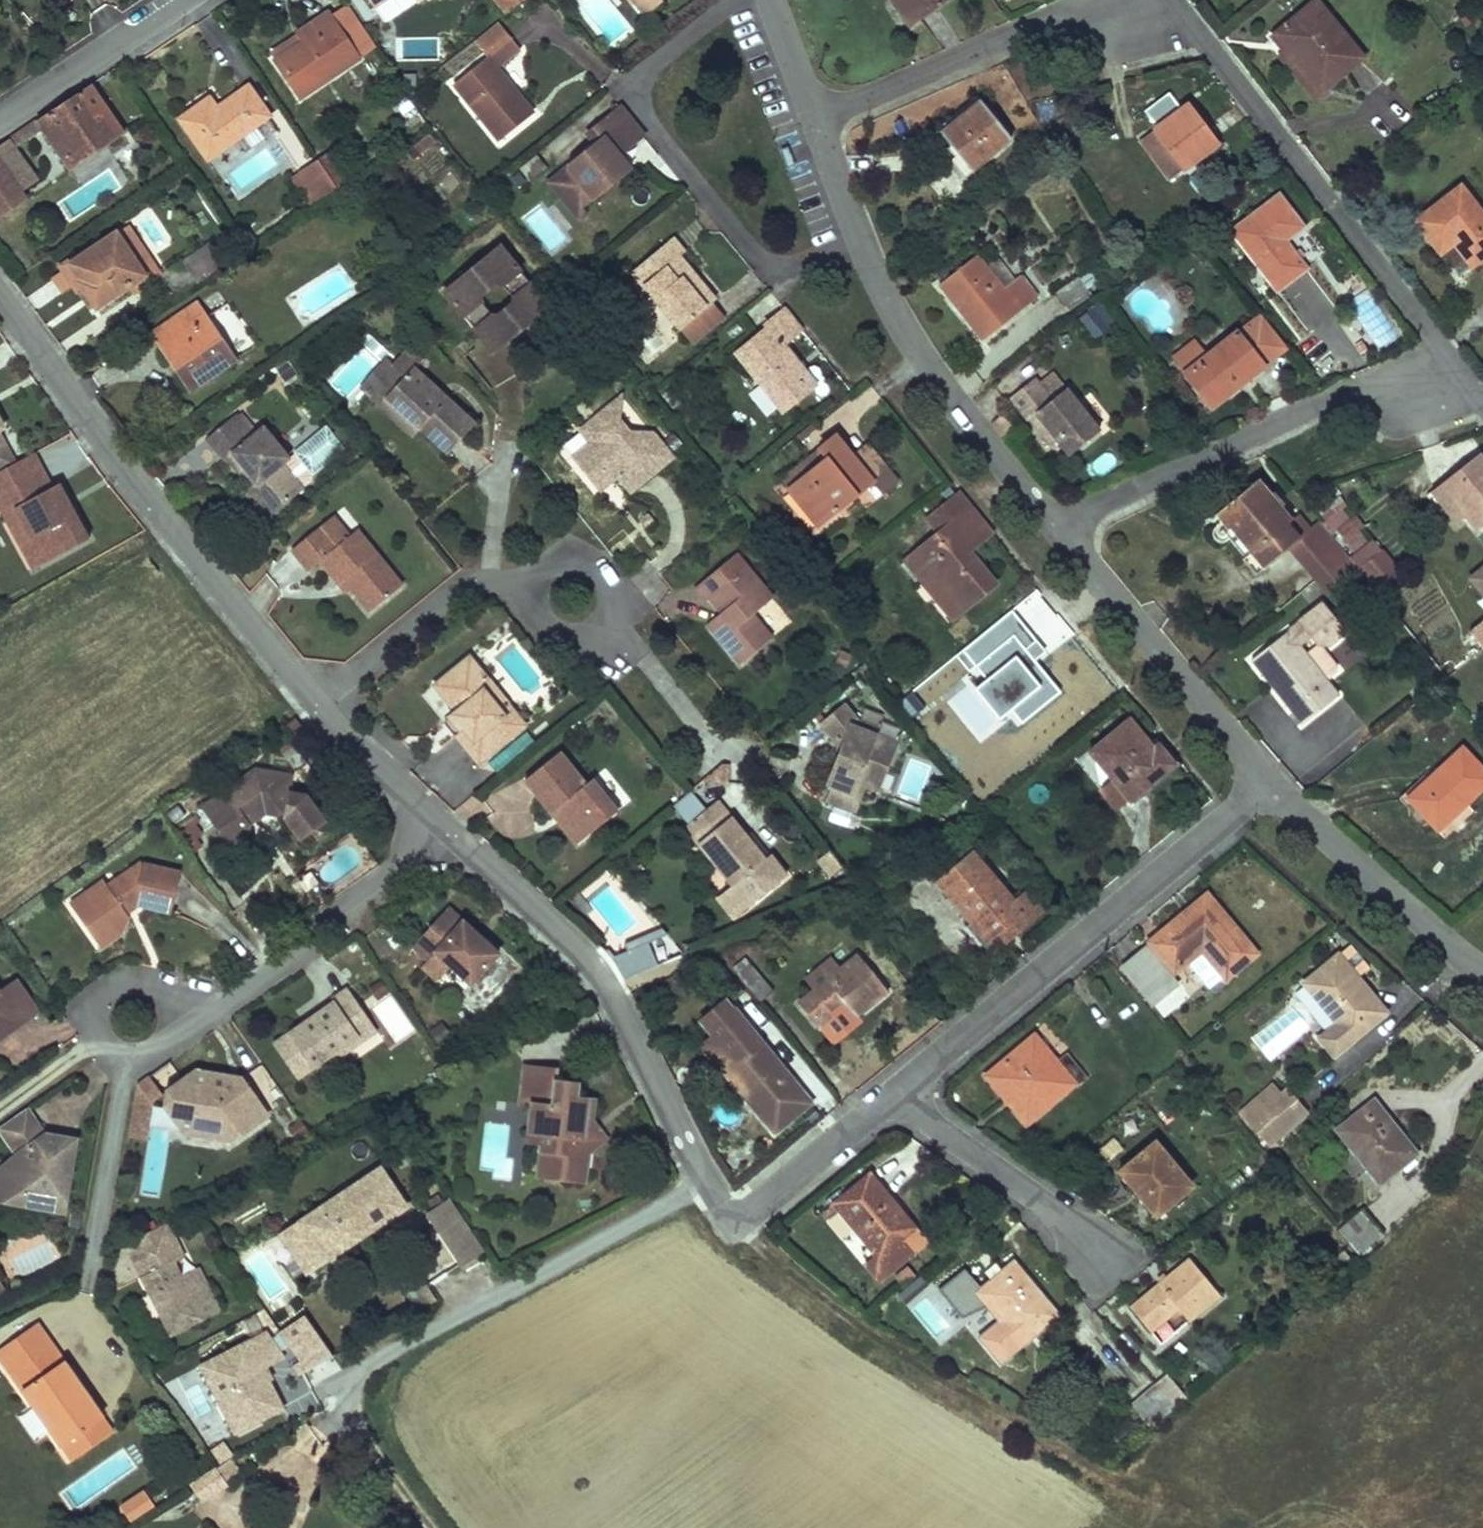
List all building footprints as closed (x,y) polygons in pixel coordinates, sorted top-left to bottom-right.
[(374,12),(391,0),(366,0),(374,12)] [(508,13),(524,0),(497,0),(508,13)] [(646,15),(663,2),(662,0),(633,0),(646,15)] [(911,26),(920,20),(908,0),(893,0),(911,26)] [(920,20),(948,0),(908,0),(920,20)] [(1275,33),(1286,47),(1279,53),(1314,98),(1363,57),(1317,0),(1283,26),(1275,33)] [(306,40),(277,59),(302,97),(360,60),(330,14),(301,32),(306,40)] [(498,21),(474,40),(488,56),(454,83),(499,141),(534,114),(498,69),(521,50),(498,21)] [(306,40),(301,32),(272,52),(277,59),(306,40)] [(44,129),(71,170),(126,135),(92,85),(38,120),(44,129)] [(219,110),(211,98),(181,117),(208,159),(270,117),(250,86),(226,101),(228,105),(219,110)] [(1206,156),(1220,146),(1217,142),(1213,144),(1195,120),(1199,118),(1189,104),(1180,110),(1169,95),(1146,110),(1158,127),(1156,129),(1163,140),(1149,151),(1170,179),(1204,152),(1206,156)] [(1011,140),(979,101),(941,131),(957,152),(948,159),(964,178),(1011,140)] [(642,135),(619,106),(588,132),(595,142),(571,162),(575,167),(559,179),(580,205),(596,193),(599,197),(625,175),(612,159),(620,153),(642,135)] [(1204,114),(1199,118),(1195,120),(1213,144),(1217,142),(1220,146),(1225,142),(1204,114)] [(38,120),(28,127),(34,136),(44,129),(38,120)] [(10,139),(16,147),(34,136),(28,127),(10,139)] [(1140,139),(1149,151),(1163,140),(1156,129),(1140,139)] [(436,142),(430,134),(416,146),(422,154),(436,142)] [(0,146),(0,160),(20,192),(30,185),(38,181),(16,147),(10,139),(0,146)] [(241,184),(288,166),(280,147),(233,164),(241,184)] [(333,150),(319,159),(339,188),(352,180),(333,150)] [(612,159),(625,175),(632,169),(620,153),(612,159)] [(538,154),(519,169),(530,182),(548,167),(538,154)] [(339,188),(319,159),(298,173),(318,203),(339,188)] [(35,195),(30,185),(20,192),(0,160),(0,218),(35,195)] [(580,205),(559,179),(552,184),(576,215),(583,209),(580,205)] [(1418,221),(1442,252),(1454,243),(1472,266),(1482,257),(1482,212),(1462,185),(1418,221)] [(1286,240),(1302,227),(1280,195),(1231,230),(1276,291),(1307,268),(1286,240)] [(81,282),(95,305),(97,308),(130,287),(135,295),(163,277),(131,228),(120,235),(119,232),(72,263),(83,280),(81,282)] [(1309,259),(1325,247),(1314,231),(1297,243),(1309,259)] [(675,236),(633,269),(680,327),(682,326),(711,302),(715,300),(700,282),(691,290),(680,277),(690,269),(679,255),(686,249),(675,236)] [(184,262),(198,284),(229,263),(215,242),(184,262)] [(503,343),(535,316),(520,300),(534,288),(499,247),(443,292),(464,317),(469,312),(479,324),(473,328),(483,340),(503,343)] [(977,256),(949,278),(966,300),(957,308),(983,341),(1036,297),(1020,275),(1016,279),(1003,289),(985,267),(977,256)] [(998,257),(985,267),(1003,289),(1016,279),(998,257)] [(83,280),(72,263),(62,269),(88,310),(95,305),(81,282),(83,280)] [(691,290),(700,282),(690,269),(680,277),(691,290)] [(1061,306),(1066,303),(1087,291),(1079,277),(1054,292),(1061,306)] [(966,300),(949,278),(939,285),(957,308),(966,300)] [(520,300),(535,316),(548,305),(534,288),(520,300)] [(1087,291),(1066,303),(1069,308),(1089,296),(1087,291)] [(711,302),(682,326),(692,339),(722,316),(711,302)] [(199,305),(152,334),(188,392),(235,362),(199,305)] [(788,312),(785,309),(767,323),(769,328),(738,353),(782,409),(808,388),(790,367),(796,361),(785,347),(803,331),(788,312)] [(469,312),(464,317),(473,328),(479,324),(469,312)] [(1288,348),(1260,314),(1250,322),(1278,356),(1288,348)] [(1243,374),(1248,380),(1278,356),(1250,322),(1186,374),(1212,407),(1240,386),(1236,380),(1243,374)] [(1368,350),(1363,340),(1354,345),(1359,355),(1368,350)] [(385,396),(420,429),(447,455),(477,424),(415,365),(421,358),(409,347),(394,364),(406,375),(385,396)] [(790,367),(808,388),(814,382),(796,361),(790,367)] [(406,375),(394,364),(367,392),(413,436),(420,429),(385,396),(406,375)] [(1236,380),(1240,386),(1248,380),(1243,374),(1236,380)] [(1036,379),(1011,398),(1028,420),(1038,412),(1070,454),(1099,432),(1067,389),(1052,401),(1036,379)] [(624,396),(610,408),(621,422),(624,396)] [(674,457),(653,432),(639,444),(628,431),(621,422),(610,408),(583,430),(592,442),(576,456),(595,481),(606,473),(612,482),(620,476),(632,491),(674,457)] [(254,436),(237,415),(207,439),(224,462),(229,458),(241,473),(247,468),(258,483),(252,487),(273,514),(304,489),(311,483),(290,457),(265,426),(254,436)] [(653,432),(628,431),(639,444),(653,432)] [(828,457),(790,488),(818,523),(873,481),(884,495),(899,482),(878,454),(861,467),(853,457),(836,436),(821,449),(828,457)] [(870,444),(853,457),(861,467),(878,454),(870,444)] [(828,457),(821,449),(783,479),(790,488),(828,457)] [(41,466),(33,451),(0,469),(0,488),(41,466)] [(1478,529),(1482,525),(1482,458),(1480,455),(1442,484),(1468,515),(1478,529)] [(41,466),(0,488),(0,502),(39,574),(95,544),(65,488),(56,493),(41,466)] [(247,468),(241,473),(252,487),(258,483),(247,468)] [(606,473),(595,481),(602,490),(612,482),(606,473)] [(1320,522),(1311,530),(1299,539),(1287,522),(1291,520),(1258,479),(1216,513),(1228,527),(1220,534),(1225,541),(1230,538),(1246,557),(1243,560),(1255,575),(1292,546),(1317,578),(1318,578),(1346,553),(1320,522)] [(1468,515),(1442,484),(1431,493),(1456,524),(1468,515)] [(273,514),(252,487),(245,493),(265,519),(273,514)] [(940,533),(972,507),(963,496),(961,494),(929,519),(940,533)] [(913,555),(961,614),(997,585),(969,551),(962,541),(985,523),(972,507),(940,533),(913,555)] [(339,512),(323,525),(338,544),(354,532),(339,512)] [(654,521),(648,513),(640,519),(645,527),(654,521)] [(1298,514),(1291,520),(1287,522),(1299,539),(1311,530),(1298,514)] [(1366,525),(1359,516),(1339,529),(1347,539),(1366,525)] [(962,541),(969,551),(993,532),(985,523),(962,541)] [(348,578),(354,587),(371,610),(404,585),(359,528),(354,532),(338,544),(323,525),(293,548),(310,570),(324,560),(341,583),(348,578)] [(1377,591),(1400,571),(1379,545),(1355,564),(1377,591)] [(713,630),(740,665),(772,639),(753,614),(774,598),(739,553),(696,588),(705,600),(711,595),(723,610),(728,617),(713,630)] [(1346,553),(1318,578),(1326,587),(1354,563),(1346,553)] [(961,614),(913,555),(901,565),(915,583),(921,578),(955,620),(961,614)] [(1472,575),(1482,590),(1482,567),(1472,575)] [(348,578),(341,583),(348,592),(354,587),(348,578)] [(1321,606),(1252,660),(1263,674),(1270,669),(1299,707),(1292,711),(1303,725),(1333,702),(1323,688),(1330,682),(1302,646),(1314,638),(1318,643),(1329,645),(1343,634),(1321,606)] [(728,617),(723,610),(707,622),(713,630),(728,617)] [(461,732),(456,736),(479,764),(524,727),(506,703),(499,709),(481,686),(488,680),(470,657),(436,685),(457,712),(450,718),(461,732)] [(1263,674),(1292,711),(1299,707),(1270,669),(1263,674)] [(499,709),(506,703),(488,680),(481,686),(499,709)] [(1323,688),(1333,702),(1341,696),(1330,682),(1323,688)] [(858,784),(865,787),(880,793),(895,751),(874,743),(877,734),(856,727),(858,720),(846,704),(821,723),(833,739),(850,745),(849,751),(839,754),(827,784),(833,787),(854,795),(858,784)] [(1315,740),(1334,762),(1365,735),(1346,713),(1315,740)] [(461,732),(450,718),(444,722),(456,736),(461,732)] [(294,719),(287,725),(299,740),(306,734),(294,719)] [(879,728),(858,720),(856,727),(877,734),(879,728)] [(1155,750),(1131,721),(1092,752),(1114,779),(1130,800),(1174,765),(1160,746),(1155,750)] [(874,743),(895,751),(898,743),(877,734),(874,743)] [(850,745),(833,739),(839,754),(849,751),(850,745)] [(1482,789),(1482,769),(1463,747),(1407,797),(1445,838),(1475,811),(1468,803),(1482,789)] [(558,807),(584,839),(618,810),(593,779),(586,785),(561,753),(526,781),(552,813),(558,807)] [(822,793),(833,758),(815,753),(804,787),(822,793)] [(268,812),(286,816),(303,840),(326,823),(307,795),(290,793),(293,775),(257,769),(224,793),(228,800),(206,815),(229,847),(249,833),(252,824),(248,818),(260,810),(268,812)] [(1130,800),(1114,779),(1102,789),(1118,810),(1130,800)] [(854,795),(833,787),(828,801),(855,813),(865,787),(858,784),(854,795)] [(228,800),(224,793),(201,808),(206,815),(228,800)] [(744,842),(749,838),(717,800),(685,828),(733,886),(729,889),(746,909),(788,874),(771,854),(766,858),(754,843),(749,848),(744,842)] [(558,807),(552,813),(577,845),(584,839),(558,807)] [(248,818),(252,824),(268,812),(260,810),(248,818)] [(254,840),(249,833),(229,847),(234,855),(254,840)] [(749,848),(754,843),(749,838),(744,842),(749,848)] [(1010,925),(1017,935),(1045,912),(1028,889),(1014,899),(968,843),(928,865),(939,879),(936,882),(987,944),(998,935),(1010,925)] [(136,902),(143,903),(173,911),(182,872),(142,862),(109,884),(106,880),(89,892),(94,900),(76,912),(93,935),(109,925),(122,932),(129,914),(128,913),(125,909),(136,902)] [(746,909),(729,889),(720,897),(737,917),(746,909)] [(71,903),(76,912),(94,900),(89,892),(71,903)] [(1225,975),(1227,979),(1257,955),(1208,894),(1150,941),(1175,972),(1187,962),(1208,989),(1225,975)] [(125,909),(128,913),(143,903),(136,902),(125,909)] [(449,908),(414,945),(431,960),(438,952),(473,985),(500,955),(449,908)] [(109,925),(93,935),(100,947),(122,932),(109,925)] [(1010,925),(998,935),(1006,945),(1017,935),(1010,925)] [(1370,967),(1351,944),(1303,984),(1336,1025),(1319,1039),(1333,1055),(1388,1012),(1358,976),(1370,967)] [(1186,996),(1147,947),(1123,966),(1163,1015),(1186,996)] [(817,1028),(838,1012),(847,1004),(851,1009),(858,1017),(889,991),(859,955),(839,971),(814,991),(798,1003),(817,1028)] [(741,978),(754,967),(747,957),(733,967),(741,978)] [(814,991),(839,971),(831,960),(805,980),(814,991)] [(754,967),(741,978),(762,1003),(775,992),(754,967)] [(21,1025),(39,1012),(19,981),(1,993),(0,992),(0,998),(3,996),(21,1025)] [(355,1026),(370,1017),(351,988),(333,999),(335,1002),(276,1042),(298,1077),(328,1056),(360,1035),(355,1026)] [(372,1005),(394,1043),(414,1032),(392,993),(372,1005)] [(10,1033),(21,1025),(3,996),(0,998),(0,1017),(10,1033)] [(738,1065),(741,1063),(764,1091),(748,1103),(774,1135),(813,1103),(736,1009),(734,1010),(726,1001),(702,1020),(714,1036),(738,1065)] [(847,1004),(838,1012),(842,1017),(851,1009),(847,1004)] [(10,1033),(0,1017),(0,1040),(10,1033)] [(379,1030),(370,1017),(355,1026),(360,1035),(328,1056),(332,1062),(379,1030)] [(1044,1055),(1049,1050),(1037,1035),(993,1070),(1017,1100),(1011,1105),(1025,1123),(1073,1084),(1076,1088),(1088,1079),(1068,1053),(1058,1061),(1053,1065),(1044,1055)] [(764,1091),(741,1063),(738,1065),(714,1036),(701,1046),(748,1103),(764,1091)] [(1058,1061),(1049,1050),(1044,1055),(1053,1065),(1058,1061)] [(583,1137),(588,1100),(577,1099),(578,1085),(555,1082),(556,1071),(527,1068),(523,1104),(533,1105),(530,1130),(545,1132),(544,1142),(543,1151),(566,1154),(565,1163),(588,1166),(589,1154),(591,1138),(583,1137)] [(167,1104),(187,1132),(204,1121),(220,1124),(230,1141),(270,1116),(245,1079),(232,1086),(224,1074),(199,1069),(168,1090),(167,1104)] [(1017,1100),(993,1070),(987,1075),(1011,1105),(1017,1100)] [(245,1079),(224,1074),(232,1086),(245,1079)] [(125,1134),(145,1139),(158,1083),(138,1078),(125,1134)] [(1250,1120),(1281,1096),(1274,1087),(1243,1112),(1250,1120)] [(1304,1110),(1289,1090),(1281,1096),(1250,1120),(1266,1140),(1304,1110)] [(1379,1186),(1418,1154),(1375,1098),(1335,1130),(1379,1186)] [(591,1138),(589,1154),(607,1139),(593,1123),(595,1102),(588,1100),(583,1137),(591,1138)] [(73,1158),(75,1141),(46,1134),(28,1108),(0,1128),(0,1131),(19,1158),(15,1181),(9,1180),(6,1202),(64,1214),(73,1158)] [(204,1121),(187,1132),(230,1141),(220,1124),(204,1121)] [(487,1123),(485,1155),(506,1156),(508,1125),(487,1123)] [(545,1132),(530,1130),(529,1141),(544,1142),(545,1132)] [(1155,1215),(1192,1186),(1157,1142),(1120,1171),(1155,1215)] [(566,1154),(543,1151),(539,1176),(586,1181),(588,1166),(565,1163),(566,1154)] [(9,1180),(15,1181),(19,1158),(0,1173),(0,1201),(6,1202),(9,1180)] [(407,1206),(381,1168),(282,1233),(296,1254),(308,1246),(319,1248),(326,1259),(366,1232),(407,1206)] [(918,1229),(871,1172),(833,1202),(874,1254),(864,1263),(879,1282),(915,1253),(905,1240),(918,1229)] [(486,1250),(452,1200),(428,1215),(462,1265),(486,1250)] [(1384,1232),(1364,1209),(1339,1230),(1358,1254),(1384,1232)] [(426,1211),(410,1219),(430,1262),(447,1254),(426,1211)] [(135,1257),(176,1236),(170,1224),(129,1244),(135,1257)] [(176,1236),(135,1257),(167,1325),(197,1312),(182,1278),(175,1262),(186,1257),(176,1236)] [(308,1246),(296,1254),(307,1271),(326,1259),(319,1248),(308,1246)] [(1332,1276),(1352,1260),(1345,1250),(1325,1266),(1332,1276)] [(1220,1295),(1190,1258),(1130,1307),(1150,1333),(1179,1309),(1188,1321),(1220,1295)] [(977,1292),(986,1304),(1000,1322),(980,1338),(1000,1363),(1059,1317),(1014,1262),(984,1286),(977,1292)] [(905,1286),(919,1275),(912,1268),(899,1279),(905,1286)] [(197,1312),(167,1325),(172,1334),(221,1311),(201,1269),(182,1278),(197,1312)] [(977,1292),(984,1286),(973,1271),(959,1282),(957,1299),(970,1316),(986,1304),(977,1292)] [(423,1278),(413,1285),(426,1304),(428,1307),(438,1301),(423,1278)] [(417,1309),(426,1304),(413,1285),(404,1290),(417,1309)] [(55,1346),(39,1324),(0,1352),(0,1355),(14,1375),(55,1346)] [(261,1384),(255,1373),(260,1370),(264,1368),(263,1365),(280,1357),(267,1332),(202,1367),(211,1384),(225,1377),(232,1391),(219,1398),(231,1422),(254,1411),(260,1422),(281,1410),(266,1381),(261,1384)] [(64,1447),(105,1419),(55,1346),(14,1375),(64,1447)] [(300,1351),(287,1359),(292,1366),(304,1359),(300,1351)] [(308,1366),(315,1380),(338,1369),(331,1355),(308,1366)] [(266,1381),(260,1370),(255,1373),(261,1384),(266,1381)] [(1167,1373),(1154,1383),(1175,1408),(1187,1399),(1167,1373)] [(232,1391),(225,1377),(211,1384),(219,1398),(232,1391)] [(1150,1428),(1175,1408),(1154,1383),(1130,1403),(1150,1428)] [(237,1434),(260,1422),(254,1411),(231,1422),(237,1434)] [(105,1419),(64,1447),(74,1461),(115,1433),(105,1419)] [(118,1504),(129,1522),(155,1506),(144,1488),(118,1504)]
